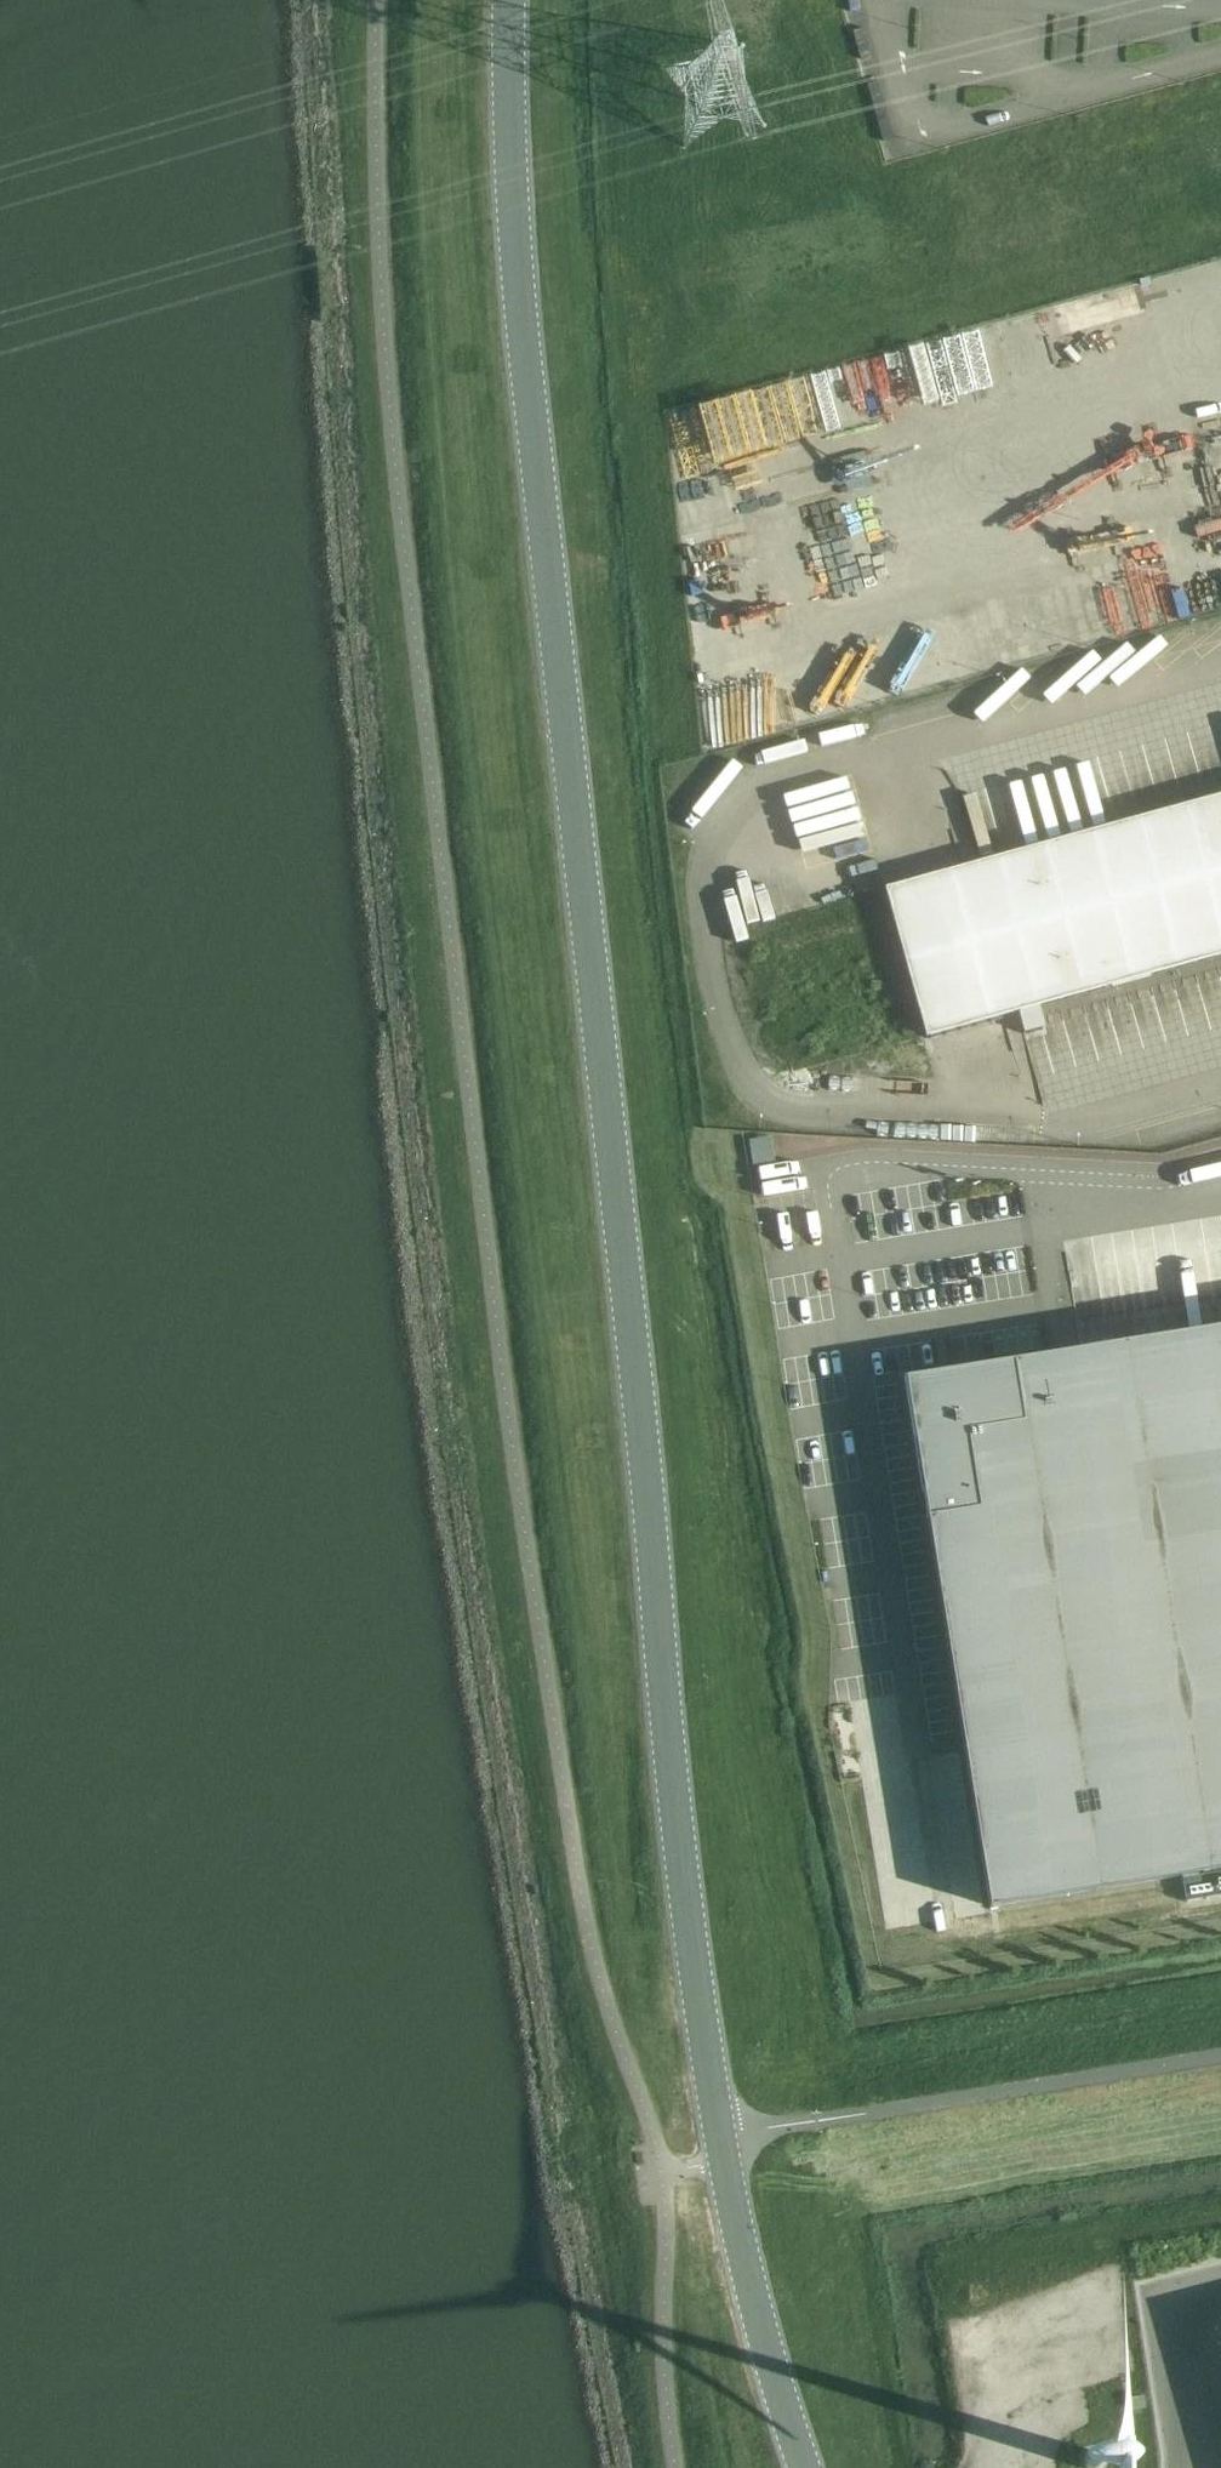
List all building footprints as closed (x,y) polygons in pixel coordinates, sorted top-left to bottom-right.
[(725,933),(736,970),(777,959),(808,1070),(849,1059),(861,1096),(938,1075),(927,1037),(1220,955),(1220,796),(881,890),(852,787),(810,799),(839,901),(725,933)] [(904,1376),(927,1519),(928,1519),(990,1907),(1220,1870),(1220,1327),(1012,1360),(1012,1359),(904,1376)] [(1143,2396),(1131,2398),(1133,2410),(1145,2408),(1143,2396)]
